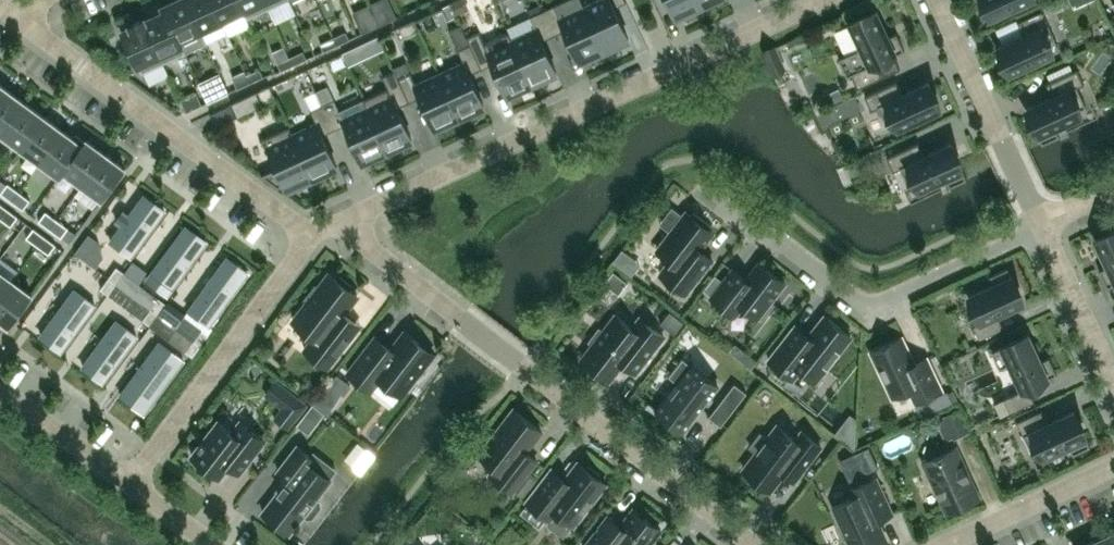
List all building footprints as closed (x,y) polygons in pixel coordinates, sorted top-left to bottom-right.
[(187,0),(174,0),(163,5),(185,52),(186,52),(181,41),(201,31),(187,0)] [(213,0),(187,0),(201,31),(222,21),(213,0)] [(239,0),(213,0),(222,21),(243,11),(246,18),(247,18),(239,0)] [(264,0),(239,0),(247,18),(268,8),(264,0)] [(268,8),(286,0),(264,0),(268,8)] [(626,1),(625,0),(596,0),(584,5),(604,49),(628,38),(614,7),(626,1)] [(698,0),(668,0),(675,16),(700,4),(698,0)] [(991,18),(1030,0),(983,0),(991,18)] [(185,52),(163,5),(165,10),(145,19),(144,17),(143,18),(164,62),(185,52)] [(604,49),(584,5),(560,16),(555,5),(543,10),(553,35),(565,30),(579,60),(604,49)] [(436,28),(456,21),(452,10),(433,17),(436,28)] [(556,71),(542,40),(553,35),(543,10),(531,15),(537,27),(511,39),(532,82),(556,71)] [(847,76),(852,74),(857,88),(882,76),(876,63),(904,49),(896,32),(888,36),(878,15),(876,10),(871,13),(871,12),(849,22),(861,47),(838,58),(847,76)] [(1058,45),(1048,23),(1042,10),(1018,21),(1024,34),(1003,44),(998,46),(1000,51),(1010,73),(1053,53),(1051,48),(1058,45)] [(392,19),(389,11),(376,17),(379,25),(392,19)] [(366,31),(379,25),(376,17),(363,23),(366,31)] [(164,62),(143,18),(130,24),(131,26),(122,30),(142,72),(164,62)] [(470,74),(481,68),(468,37),(461,24),(449,29),(464,61),(439,72),(459,116),(484,104),(470,74)] [(346,31),(333,37),(337,44),(349,38),(346,31)] [(532,82),(511,39),(508,32),(485,43),(480,32),(468,37),(481,68),(493,63),(507,94),(532,82)] [(324,50),(337,44),(333,37),(320,42),(324,50)] [(355,46),(341,52),(348,66),(357,61),(358,54),(355,46)] [(771,71),(772,73),(785,66),(775,46),(762,52),(771,71)] [(303,50),(290,56),(294,64),(307,58),(303,50)] [(277,62),(281,70),(294,64),(290,56),(277,62)] [(1079,109),(1086,106),(1077,85),(1085,81),(1079,67),(1046,83),(1052,96),(1026,108),(1042,143),(1059,135),(1055,126),(1076,117),(1076,116),(1081,114),(1079,109)] [(260,68),(247,74),(251,82),(263,76),(260,68)] [(247,74),(245,70),(232,76),(238,88),(251,82),(247,74)] [(409,102),(398,77),(395,70),(383,75),(388,87),(364,98),(368,105),(367,105),(387,149),(412,138),(398,107),(409,102)] [(459,116),(439,72),(416,83),(410,71),(398,77),(409,102),(420,96),(435,127),(459,116)] [(941,108),(931,87),(930,87),(928,82),(923,84),(900,94),(894,82),(872,92),(865,95),(871,109),(878,106),(888,126),(895,123),(898,128),(941,108)] [(270,85),(257,91),(263,104),(276,98),(270,85)] [(387,149),(367,105),(368,105),(364,98),(339,110),(328,85),(316,90),(323,104),(334,129),(345,124),(362,160),(387,149)] [(838,87),(822,95),(827,105),(843,97),(838,87)] [(26,102),(7,88),(0,98),(0,131),(3,134),(26,102)] [(204,94),(208,102),(221,96),(217,88),(204,94)] [(196,91),(189,95),(195,108),(202,104),(196,91)] [(263,105),(263,104),(257,91),(256,91),(231,103),(237,117),(263,105)] [(195,108),(189,95),(181,99),(187,112),(195,108)] [(841,112),(856,105),(851,95),(836,102),(841,112)] [(22,148),(45,116),(26,102),(3,134),(22,148)] [(323,134),(334,129),(323,104),(311,110),(317,121),(292,133),(312,176),(337,165),(323,134)] [(41,162),(64,131),(45,116),(22,148),(41,162)] [(312,176),(292,133),(289,126),(264,137),(277,167),(262,174),(278,186),(286,183),(288,187),(312,176)] [(60,176),(64,171),(87,139),(86,138),(85,140),(75,133),(73,137),(64,131),(41,162),(60,176)] [(83,185),(106,153),(87,139),(64,171),(83,185)] [(966,178),(953,148),(952,148),(950,143),(945,145),(924,155),(918,142),(887,156),(893,171),(900,167),(910,188),(917,184),(919,189),(924,187),(946,177),(949,186),(966,178)] [(125,167),(106,153),(83,185),(102,199),(125,167)] [(12,200),(19,191),(8,183),(1,192),(12,200)] [(30,199),(19,191),(12,200),(23,208),(30,199)] [(174,211),(147,192),(111,240),(138,259),(174,211)] [(18,215),(7,207),(0,217),(11,225),(18,215)] [(50,228),(57,219),(46,211),(39,220),(50,228)] [(691,214),(686,211),(657,249),(671,259),(660,273),(677,286),(686,293),(712,259),(711,258),(710,260),(709,259),(708,259),(700,253),(699,248),(712,231),(708,228),(711,224),(693,211),(691,214)] [(68,227),(57,219),(50,228),(61,236),(68,227)] [(215,243),(188,224),(152,272),(179,291),(215,243)] [(38,245),(45,235),(34,227),(27,237),(38,245)] [(1100,237),(1096,239),(1098,244),(1103,256),(1108,265),(1099,269),(1107,286),(1113,283),(1113,230),(1100,237)] [(56,243),(45,235),(38,245),(49,253),(56,243)] [(256,272),(231,253),(189,309),(215,328),(256,272)] [(769,302),(785,282),(759,261),(745,279),(732,269),(711,296),(735,315),(743,305),(762,318),(772,305),(769,302)] [(979,338),(1004,327),(997,313),(1023,301),(1021,297),(1021,296),(1008,267),(990,275),(994,283),(973,293),(969,295),(971,300),(970,300),(980,321),(973,325),(979,338)] [(13,280),(0,270),(0,298),(13,280)] [(360,324),(345,312),(344,311),(357,294),(349,288),(352,285),(340,276),(338,279),(330,273),(319,287),(316,284),(305,299),(308,301),(293,320),(314,336),(304,348),(327,366),(360,324)] [(13,280),(0,298),(0,318),(9,325),(32,294),(13,280)] [(103,307),(76,288),(40,335),(67,355),(103,307)] [(670,309),(660,323),(674,333),(684,320),(670,309)] [(642,335),(615,315),(603,330),(599,327),(589,341),(593,344),(582,358),(610,379),(621,364),(625,364),(636,372),(664,336),(650,325),(642,335)] [(816,380),(851,335),(825,315),(809,335),(796,325),(769,359),(793,378),(801,368),(816,380)] [(144,341),(117,321),(81,369),(108,388),(144,341)] [(418,372),(432,354),(435,356),(436,355),(405,331),(392,348),(391,348),(376,336),(348,371),(371,389),(380,377),(401,393),(406,386),(410,389),(421,375),(418,372)] [(1028,334),(1023,336),(992,351),(1001,370),(1010,366),(1021,389),(994,402),(1000,416),(1035,400),(1028,387),(1057,373),(1049,356),(1040,360),(1036,351),(1031,339),(1030,339),(1028,334)] [(941,389),(927,358),(914,364),(901,337),(872,351),(893,395),(909,388),(915,401),(941,389)] [(189,363),(161,342),(120,397),(147,417),(189,363)] [(746,351),(740,359),(751,367),(757,360),(746,351)] [(677,381),(656,408),(684,429),(718,385),(683,358),(669,375),(677,381)] [(619,405),(634,379),(623,372),(608,399),(619,405)] [(337,373),(314,404),(325,412),(328,415),(351,384),(337,373)] [(707,416),(719,425),(745,392),(733,382),(707,416)] [(288,428),(307,404),(292,393),(274,417),(288,428)] [(309,433),(325,412),(314,404),(313,403),(297,424),(309,433)] [(957,408),(944,415),(948,424),(954,437),(967,431),(962,418),(957,408)] [(541,429),(514,409),(480,453),(496,466),(491,474),(513,491),(537,460),(525,450),(541,429)] [(1039,410),(1017,420),(1033,455),(1041,452),(1043,457),(1048,454),(1048,455),(1069,445),(1073,453),(1090,446),(1076,415),(1076,416),(1074,411),(1069,413),(1045,423),(1039,410)] [(195,464),(210,475),(213,471),(219,476),(229,464),(239,472),(264,440),(240,421),(232,431),(218,421),(204,440),(203,439),(199,444),(200,445),(192,455),(198,460),(195,464)] [(794,481),(800,473),(821,446),(802,431),(796,439),(777,425),(767,438),(760,433),(750,446),(756,451),(743,468),(771,490),(784,473),(794,481)] [(316,498),(330,480),(331,479),(329,478),(336,469),(314,453),(311,456),(297,445),(278,470),(289,478),(264,511),(276,520),(276,526),(283,531),(285,533),(290,531),(304,514),(307,516),(312,517),(320,506),(320,501),(316,498)] [(868,445),(850,454),(859,475),(878,466),(868,445)] [(978,497),(956,447),(924,462),(947,511),(978,497)] [(574,524),(606,483),(578,461),(565,478),(554,470),(552,469),(527,501),(550,519),(556,511),(574,524)] [(833,506),(841,523),(838,524),(845,538),(847,537),(851,544),(873,544),(887,539),(878,519),(892,512),(876,477),(849,489),(853,497),(833,506)] [(585,544),(649,544),(661,529),(633,508),(620,525),(608,516),(585,544)] [(1097,539),(1100,544),(1113,544),(1113,531),(1097,539)]
